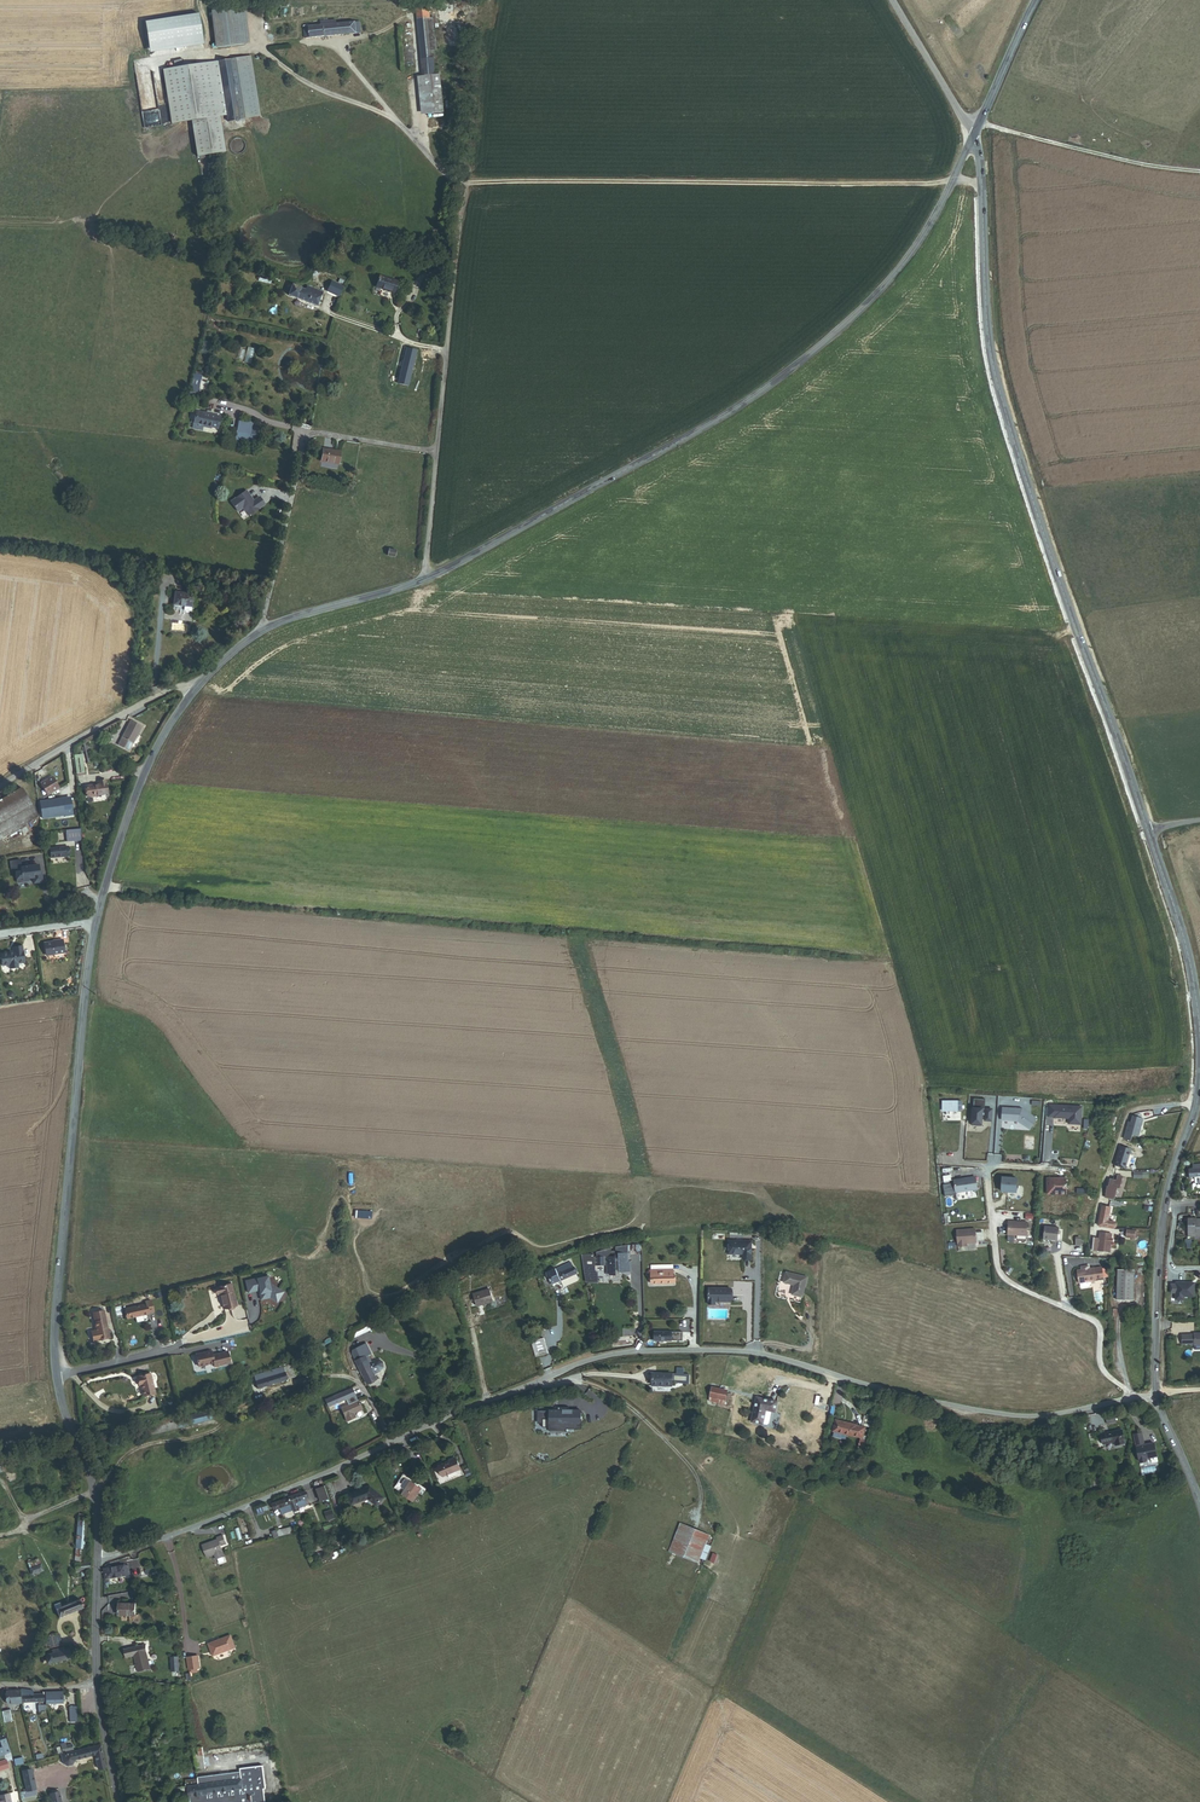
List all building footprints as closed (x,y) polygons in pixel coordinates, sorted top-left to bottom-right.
[(246,7),(213,11),(218,47),(250,43),(246,7)] [(437,33),(436,33),(434,17),(431,17),(430,7),(417,8),(424,75),(441,74),(440,65),(436,66),(435,58),(437,58),(436,50),(438,50),(437,33)] [(306,38),(362,32),(361,21),(337,23),(337,19),(321,20),(322,24),(310,26),(309,23),(304,24),(306,38)] [(251,55),(163,70),(172,124),(192,121),(198,156),(225,152),(219,116),(228,115),(229,120),(261,115),(251,55)] [(428,113),(445,111),(441,74),(424,75),(428,113)] [(423,114),(428,113),(424,75),(419,76),(423,114)] [(432,281),(444,283),(446,272),(434,270),(432,281)] [(260,280),(271,283),(273,277),(262,274),(260,280)] [(395,292),(399,281),(381,275),(377,287),(395,292)] [(285,292),(318,305),(324,291),(308,285),(307,289),(294,283),(293,285),(289,283),(285,292)] [(399,383),(409,385),(418,350),(408,348),(399,383)] [(218,428),(221,416),(197,411),(197,415),(193,414),(192,422),(195,422),(195,423),(218,428)] [(254,422),(242,420),(238,442),(251,444),(254,422)] [(322,461),(340,464),(342,451),(324,448),(322,461)] [(254,501),(246,490),(231,501),(238,511),(243,508),(248,516),(265,504),(259,497),(254,501)] [(171,606),(189,608),(190,596),(173,593),(171,606)] [(118,745),(129,751),(142,727),(130,721),(118,745)] [(85,740),(82,742),(88,762),(92,762),(85,740)] [(83,754),(74,755),(75,764),(84,763),(83,754)] [(76,776),(85,775),(84,763),(75,764),(76,776)] [(59,788),(52,776),(40,783),(47,795),(59,788)] [(88,797),(108,795),(107,781),(98,782),(99,785),(87,786),(88,797)] [(0,801),(0,840),(2,839),(5,844),(14,838),(11,833),(39,817),(21,788),(0,801)] [(40,802),(41,806),(72,801),(71,797),(40,802)] [(72,801),(41,806),(43,818),(65,815),(65,818),(74,816),(72,801)] [(81,829),(66,831),(67,842),(82,840),(81,829)] [(51,858),(69,857),(68,847),(50,849),(51,858)] [(22,867),(21,859),(10,861),(11,870),(15,869),(15,872),(17,883),(30,881),(30,880),(33,879),(34,884),(44,883),(42,873),(41,873),(39,864),(22,867)] [(57,941),(44,943),(46,955),(65,952),(62,939),(56,940),(57,941)] [(13,951),(1,953),(2,966),(9,965),(10,969),(18,967),(18,963),(25,962),(22,946),(13,947),(13,951)] [(990,1122),(992,1110),(984,1109),(985,1100),(973,1099),(971,1126),(981,1127),(981,1119),(984,1119),(984,1121),(990,1122)] [(962,1111),(962,1101),(942,1101),(943,1112),(962,1111)] [(1088,1110),(1056,1107),(1055,1119),(1060,1119),(1060,1120),(1075,1121),(1074,1126),(1086,1127),(1088,1110)] [(1022,1109),(1003,1108),(1002,1121),(1018,1122),(1030,1130),(1037,1119),(1022,1109)] [(1132,1124),(1129,1123),(1124,1139),(1131,1141),(1133,1136),(1139,1138),(1144,1120),(1134,1117),(1132,1124)] [(1132,1151),(1122,1148),(1121,1151),(1116,1167),(1121,1169),(1127,1170),(1132,1151)] [(1199,1177),(1199,1169),(1193,1170),(1188,1170),(1189,1178),(1199,1177)] [(1016,1176),(1001,1176),(1001,1190),(1016,1191),(1016,1176)] [(1047,1176),(1047,1192),(1066,1192),(1066,1176),(1047,1176)] [(976,1177),(954,1180),(956,1193),(977,1190),(976,1177)] [(1118,1183),(1112,1181),(1110,1188),(1109,1188),(1108,1193),(1106,1199),(1113,1200),(1116,1200),(1117,1198),(1114,1197),(1116,1189),(1122,1190),(1125,1179),(1120,1177),(1118,1183)] [(1109,1224),(1112,1210),(1104,1208),(1100,1227),(1116,1230),(1117,1226),(1109,1224)] [(1193,1219),(1187,1219),(1188,1237),(1194,1237),(1194,1233),(1199,1233),(1199,1219),(1193,1219)] [(1027,1222),(1008,1221),(1008,1235),(1027,1236),(1027,1222)] [(1081,1223),(1074,1223),(1073,1243),(1080,1243),(1080,1237),(1081,1227),(1081,1223)] [(975,1229),(957,1230),(958,1247),(967,1246),(967,1243),(976,1243),(975,1229)] [(1060,1231),(1040,1229),(1039,1241),(1059,1243),(1059,1236),(1061,1236),(1062,1234),(1059,1234),(1060,1231)] [(1137,1234),(1128,1233),(1127,1240),(1136,1241),(1137,1234)] [(1093,1251),(1113,1254),(1115,1241),(1113,1240),(1114,1236),(1101,1234),(1101,1240),(1095,1239),(1093,1251)] [(743,1260),(751,1260),(752,1242),(729,1241),(729,1255),(743,1256),(743,1260)] [(617,1273),(631,1272),(630,1262),(629,1262),(628,1254),(616,1254),(616,1257),(614,1257),(614,1255),(608,1255),(608,1258),(607,1258),(608,1275),(617,1275),(617,1273)] [(467,1274),(469,1277),(495,1262),(493,1259),(467,1274)] [(558,1275),(572,1269),(570,1264),(556,1270),(558,1275)] [(1086,1267),(1081,1268),(1081,1270),(1078,1270),(1079,1283),(1080,1283),(1081,1287),(1082,1288),(1089,1287),(1090,1285),(1090,1282),(1096,1281),(1096,1280),(1103,1279),(1102,1267),(1095,1268),(1086,1269),(1086,1267)] [(556,1270),(547,1274),(548,1276),(545,1277),(547,1282),(550,1280),(553,1285),(561,1281),(565,1288),(579,1282),(575,1275),(577,1274),(574,1268),(572,1269),(558,1275),(556,1270)] [(652,1284),(675,1284),(675,1276),(674,1276),(674,1270),(659,1271),(659,1276),(652,1276),(652,1284)] [(1134,1270),(1118,1270),(1117,1300),(1133,1301),(1134,1270)] [(791,1296),(804,1299),(808,1279),(787,1274),(785,1284),(794,1286),(791,1296)] [(259,1299),(268,1298),(275,1302),(281,1292),(267,1284),(266,1276),(244,1281),(246,1293),(257,1290),(259,1299)] [(229,1284),(213,1288),(215,1295),(218,1294),(221,1309),(235,1306),(229,1284)] [(1174,1287),(1169,1287),(1170,1295),(1175,1295),(1175,1301),(1183,1301),(1182,1299),(1193,1299),(1193,1285),(1174,1285),(1174,1287)] [(717,1303),(731,1303),(731,1289),(709,1290),(709,1306),(717,1305),(717,1303)] [(478,1307),(493,1303),(490,1291),(475,1295),(476,1299),(477,1301),(478,1307)] [(146,1304),(125,1309),(128,1318),(148,1313),(153,1312),(150,1300),(145,1301),(146,1304)] [(94,1342),(109,1339),(102,1312),(92,1314),(94,1323),(93,1323),(95,1332),(92,1332),(94,1342)] [(394,1314),(378,1323),(383,1332),(399,1322),(394,1314)] [(369,1324),(350,1333),(348,1343),(373,1331),(369,1324)] [(655,1341),(672,1341),(672,1333),(655,1333),(655,1341)] [(672,1341),(683,1342),(683,1333),(672,1333),(672,1341)] [(1199,1346),(1199,1335),(1193,1335),(1193,1336),(1181,1337),(1182,1346),(1194,1345),(1194,1346),(1199,1346)] [(536,1358),(548,1355),(544,1339),(532,1342),(536,1358)] [(368,1345),(355,1351),(354,1357),(369,1385),(377,1381),(375,1376),(380,1373),(384,1369),(384,1364),(380,1361),(376,1361),(371,1364),(370,1364),(367,1360),(368,1359),(373,1356),(368,1345)] [(211,1351),(196,1354),(198,1367),(214,1363),(215,1366),(230,1363),(228,1352),(212,1355),(211,1351)] [(255,1378),(258,1390),(295,1379),(291,1367),(255,1378)] [(150,1373),(137,1376),(139,1386),(141,1386),(143,1396),(155,1393),(150,1373)] [(689,1385),(690,1376),(684,1376),(677,1375),(653,1374),(653,1386),(673,1387),(673,1383),(676,1383),(677,1384),(689,1385)] [(258,1390),(255,1378),(249,1379),(252,1391),(258,1390)] [(706,1401),(714,1404),(717,1392),(709,1390),(706,1401)] [(714,1404),(721,1406),(724,1394),(717,1392),(714,1404)] [(327,1408),(342,1402),(339,1395),(325,1401),(327,1408)] [(778,1402),(757,1397),(751,1422),(763,1425),(763,1424),(767,1425),(768,1424),(769,1422),(771,1414),(771,1413),(770,1412),(776,1413),(778,1402)] [(355,1419),(353,1414),(362,1411),(358,1402),(341,1409),(347,1422),(355,1419)] [(561,1412),(536,1412),(536,1423),(541,1423),(541,1429),(548,1429),(548,1432),(565,1433),(565,1430),(579,1430),(580,1413),(567,1413),(567,1409),(561,1409),(561,1412)] [(213,1420),(212,1419),(220,1417),(219,1413),(215,1414),(214,1411),(177,1420),(179,1429),(213,1420)] [(857,1425),(835,1420),(833,1431),(854,1437),(855,1436),(863,1438),(866,1427),(857,1425)] [(1142,1432),(1133,1434),(1135,1444),(1144,1443),(1142,1432)] [(1111,1449),(1121,1447),(1119,1433),(1099,1436),(1101,1446),(1111,1445),(1111,1449)] [(1154,1443),(1136,1447),(1139,1461),(1141,1463),(1146,1462),(1147,1459),(1157,1457),(1154,1443)] [(444,1478),(462,1470),(457,1459),(439,1467),(444,1478)] [(415,1503),(423,1489),(411,1482),(411,1483),(408,1481),(406,1481),(402,1488),(402,1490),(405,1492),(403,1496),(415,1503)] [(328,1499),(324,1487),(317,1489),(321,1501),(328,1499)] [(379,1509),(386,1500),(370,1488),(349,1496),(353,1507),(369,1502),(379,1509)] [(303,1494),(302,1492),(289,1497),(290,1499),(292,1505),(294,1512),(301,1509),(298,1503),(308,1500),(306,1493),(303,1494)] [(289,1506),(292,1505),(290,1499),(280,1503),(280,1501),(276,1503),(277,1504),(273,1506),(275,1511),(280,1510),(289,1506)] [(282,1516),(292,1512),(289,1506),(280,1510),(282,1516)] [(328,1519),(334,1518),(331,1510),(326,1512),(328,1519)] [(75,1564),(84,1563),(87,1515),(79,1514),(75,1564)] [(279,1538),(277,1528),(267,1531),(268,1533),(262,1534),(264,1542),(279,1538)] [(282,1537),(292,1535),(290,1528),(280,1531),(282,1537)] [(667,1557),(696,1569),(698,1564),(703,1550),(707,1540),(679,1529),(667,1557)] [(216,1561),(224,1558),(220,1547),(226,1545),(223,1537),(217,1539),(218,1541),(202,1546),(206,1558),(214,1556),(216,1561)] [(336,1557),(337,1559),(348,1555),(346,1549),(335,1553),(336,1557)] [(709,1552),(703,1550),(698,1564),(703,1566),(709,1552)] [(32,1575),(43,1571),(39,1559),(28,1562),(32,1575)] [(76,1572),(91,1570),(91,1562),(84,1563),(75,1564),(76,1572)] [(105,1580),(129,1576),(128,1567),(104,1571),(105,1580)] [(62,1607),(61,1603),(55,1606),(60,1617),(83,1608),(79,1600),(62,1607)] [(119,1617),(135,1617),(135,1606),(119,1606),(119,1617)] [(231,1635),(208,1643),(213,1656),(235,1648),(231,1635)] [(50,1648),(62,1646),(59,1636),(48,1638),(50,1648)] [(146,1647),(125,1652),(127,1660),(135,1658),(139,1673),(150,1671),(147,1655),(146,1647)] [(49,1665),(73,1658),(70,1648),(64,1650),(63,1648),(52,1651),(53,1653),(46,1655),(47,1658),(48,1663),(49,1665)] [(198,1656),(187,1657),(189,1670),(200,1668),(198,1656)] [(22,1704),(34,1703),(34,1695),(33,1691),(21,1689),(21,1690),(22,1704)] [(22,1704),(21,1690),(7,1691),(8,1705),(22,1704)] [(47,1704),(64,1703),(64,1692),(47,1692),(47,1704)] [(78,1722),(78,1718),(77,1707),(70,1707),(70,1718),(70,1722),(78,1722)] [(9,1712),(2,1713),(4,1723),(11,1722),(9,1712)] [(62,1746),(57,1748),(58,1754),(74,1750),(73,1745),(67,1746),(66,1744),(62,1745),(62,1746)] [(101,1745),(61,1756),(63,1764),(67,1766),(73,1765),(76,1760),(95,1755),(98,1769),(106,1767),(101,1745)] [(8,1754),(10,1753),(9,1749),(4,1750),(3,1747),(0,1748),(0,1756),(8,1754)] [(197,1771),(205,1770),(203,1749),(194,1750),(197,1771)] [(7,1763),(7,1762),(6,1758),(9,1757),(8,1754),(0,1756),(0,1765),(7,1763)] [(263,1790),(266,1790),(263,1767),(241,1770),(241,1774),(243,1791),(190,1798),(191,1801),(265,1801),(263,1790)] [(32,1769),(23,1771),(27,1791),(24,1792),(25,1797),(37,1794),(32,1769)] [(190,1798),(243,1791),(241,1774),(186,1781),(187,1788),(182,1788),(181,1784),(175,1785),(176,1795),(189,1794),(190,1798)] [(59,1791),(51,1793),(53,1801),(62,1801),(59,1791)] [(10,1793),(0,1795),(0,1801),(12,1801),(10,1793)]
